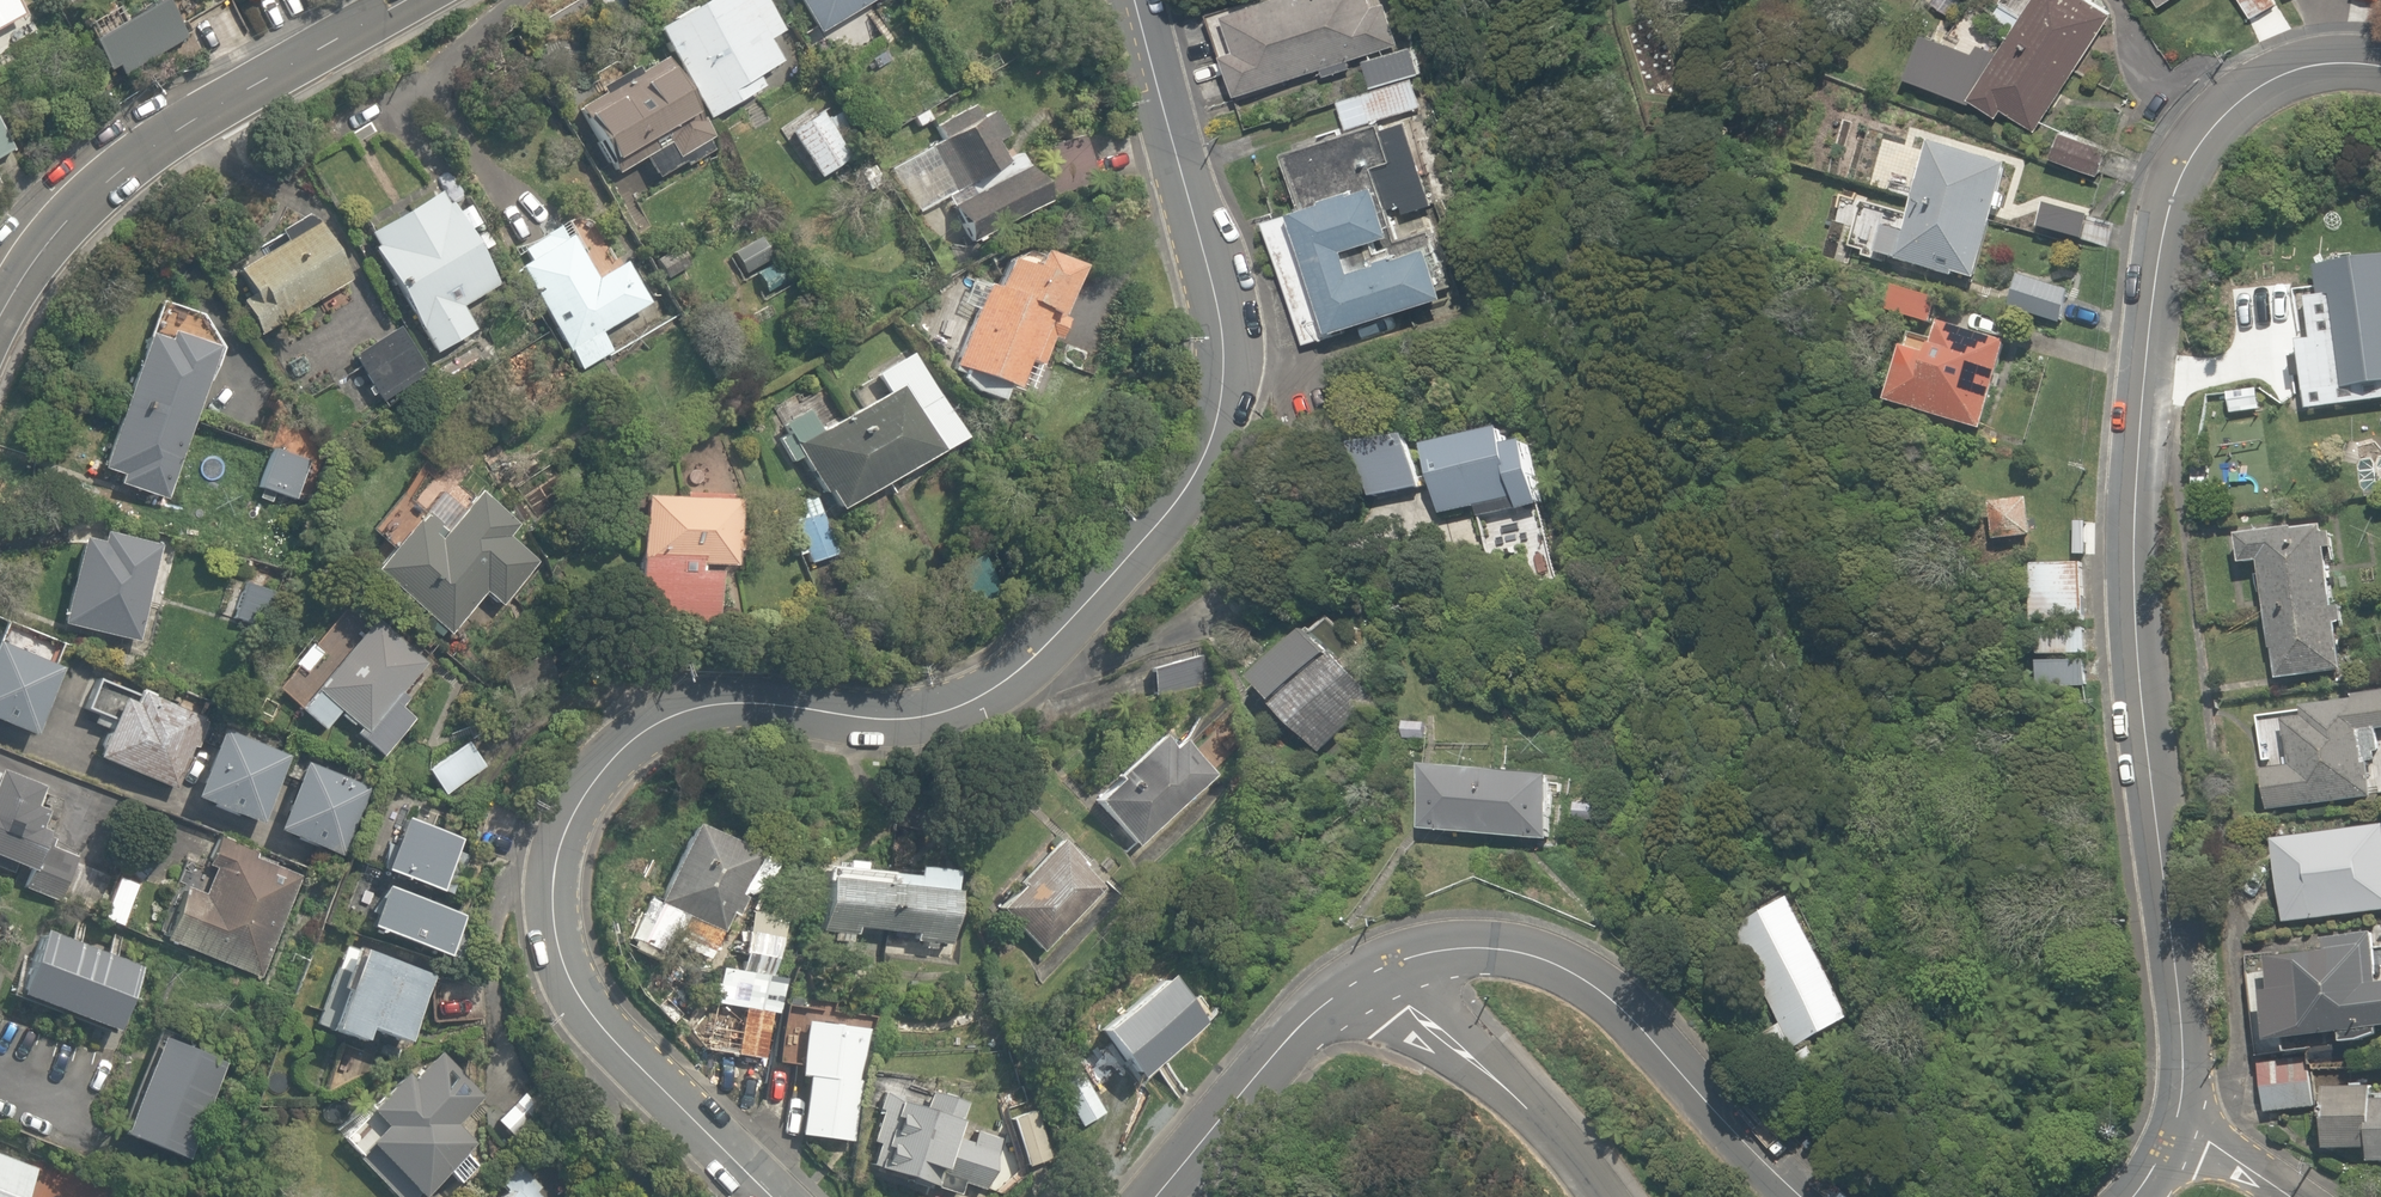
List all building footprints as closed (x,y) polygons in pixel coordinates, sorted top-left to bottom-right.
[(2,0),(0,0),(0,20),(10,14),(2,0)] [(154,0),(127,0),(79,31),(107,75),(175,31),(154,0)] [(643,20),(701,119),(760,84),(752,70),(776,56),(763,33),(777,25),(763,0),(678,0),(643,20)] [(814,31),(863,0),(795,0),(814,31)] [(1317,75),(1347,66),(1345,58),(1355,55),(1364,86),(1336,95),(1345,128),(1415,108),(1384,0),(1232,0),(1201,9),(1225,92),(1314,67),(1317,75)] [(1971,85),(1982,91),(1974,103),(1994,115),(2001,105),(2038,129),(2110,14),(2088,0),(2024,0),(1971,85)] [(2249,18),(2275,0),(2237,0),(2249,18)] [(698,147),(649,62),(567,109),(605,176),(660,144),(671,162),(698,147)] [(781,124),(815,178),(852,155),(818,101),(781,124)] [(1041,200),(1017,155),(997,165),(967,109),(933,127),(965,188),(942,200),(964,241),(1041,200)] [(1998,163),(1927,144),(1795,109),(1781,162),(1913,197),(1903,232),(1879,225),(1872,250),(1968,275),(1998,163)] [(1327,318),(1440,280),(1422,227),(1342,254),(1336,236),(1435,203),(1405,114),(1378,123),(1392,165),(1287,200),(1327,318)] [(2105,139),(2063,124),(2051,158),(2093,173),(2105,139)] [(424,185),(354,226),(430,353),(470,330),(455,305),(485,287),(424,185)] [(2110,215),(2040,199),(2034,229),(2104,244),(2110,215)] [(303,220),(222,262),(241,297),(229,303),(241,327),(334,279),(303,220)] [(586,270),(557,227),(502,264),(576,371),(611,347),(600,331),(649,297),(616,249),(586,270)] [(1066,259),(1009,234),(986,285),(963,275),(927,356),(1003,390),(1018,356),(1040,366),(1063,314),(1045,306),(1066,259)] [(650,255),(663,282),(688,269),(675,242),(650,255)] [(2309,297),(2314,337),(2298,339),(2307,408),(2380,398),(2380,257),(2317,265),(2321,296),(2309,297)] [(2066,285),(2009,273),(1998,325),(2056,337),(2066,285)] [(1977,427),(2004,335),(1938,315),(1943,297),(1889,281),(1880,309),(1928,324),(1921,348),(1897,341),(1880,399),(1977,427)] [(212,314),(150,296),(139,335),(132,333),(95,463),(107,466),(102,486),(158,502),(212,314)] [(420,376),(390,327),(346,354),(376,403),(420,376)] [(795,457),(825,508),(951,433),(900,346),(865,367),(878,389),(834,415),(826,403),(814,410),(812,408),(809,407),(806,406),(804,405),(801,405),(798,405),(795,405),(792,405),(789,406),(787,407),(784,408),(781,409),(779,411),(777,413),(775,415),(773,417),(771,419),(770,422),(769,425),(768,427),(767,430),(767,433),(767,436),(767,439),(768,442),(769,444),(770,447),(771,450),(773,452),(774,454),(776,456),(779,458),(781,460),(783,461),(786,463),(795,457)] [(1492,416),(1415,439),(1438,516),(1473,505),(1477,517),(1546,496),(1528,434),(1501,443),(1492,416)] [(1400,422),(1343,432),(1355,496),(1411,486),(1400,422)] [(2340,436),(2354,492),(2380,485),(2380,425),(2340,436)] [(306,464),(260,447),(243,495),(289,512),(306,464)] [(412,508),(363,561),(440,634),(481,591),(495,605),(535,562),(516,545),(527,532),(473,481),(431,526),(412,508)] [(725,494),(626,488),(618,624),(706,629),(709,566),(721,567),(725,494)] [(747,528),(768,569),(833,536),(812,495),(747,528)] [(2329,672),(2312,523),(2229,533),(2232,560),(2257,557),(2270,679),(2329,672)] [(132,640),(148,540),(66,526),(49,626),(132,640)] [(2085,559),(2030,559),(2029,678),(2084,679),(2085,559)] [(420,661),(357,613),(326,653),(303,635),(261,690),(318,734),(330,718),(382,758),(413,717),(391,700),(420,661)] [(1293,622),(1240,679),(1317,751),(1371,694),(1293,622)] [(0,641),(0,727),(22,736),(53,663),(0,641)] [(196,714),(123,681),(116,697),(111,695),(87,749),(165,784),(196,714)] [(2274,707),(2287,766),(2260,772),(2268,810),(2368,789),(2356,734),(2380,728),(2380,684),(2274,707)] [(203,721),(166,809),(186,818),(194,798),(246,820),(275,752),(203,721)] [(1142,726),(1081,792),(1096,806),(1090,813),(1133,852),(1205,773),(1164,735),(1159,742),(1142,726)] [(480,764),(456,736),(415,770),(439,799),(480,764)] [(290,758),(256,846),(271,853),(280,830),(338,853),(364,787),(290,758)] [(1540,767),(1414,760),(1409,831),(1536,838),(1540,767)] [(62,886),(73,858),(27,840),(40,807),(20,800),(27,782),(0,771),(0,862),(62,886)] [(440,834),(379,810),(359,863),(420,886),(440,834)] [(745,842),(674,819),(647,901),(683,913),(673,944),(708,955),(745,842)] [(2377,821),(2268,832),(2276,916),(2380,905),(2380,858),(2377,821)] [(1097,886),(1041,838),(980,908),(1037,957),(1097,886)] [(296,878),(209,842),(170,939),(257,974),(296,878)] [(904,937),(934,940),(938,891),(948,892),(950,871),(817,861),(812,930),(840,932),(841,923),(905,928),(904,937)] [(114,925),(133,879),(109,869),(90,915),(114,925)] [(443,915),(348,874),(331,912),(426,954),(443,915)] [(1790,893),(1729,925),(1791,1046),(1852,1014),(1790,893)] [(122,969),(22,929),(0,984),(101,1023),(122,969)] [(2258,988),(2259,1034),(2380,1031),(2380,979),(2359,979),(2358,946),(2269,948),(2270,988),(2258,988)] [(425,991),(347,959),(314,1038),(354,1054),(361,1037),(400,1053),(425,991)] [(1069,1013),(1116,1076),(1188,1022),(1141,959),(1069,1013)] [(759,1063),(767,1008),(729,1003),(721,1058),(759,1063)] [(854,1021),(793,1015),(788,1073),(799,1074),(794,1135),(844,1139),(854,1021)] [(169,1156),(205,1059),(136,1033),(100,1130),(169,1156)] [(1100,1109),(1069,1067),(1045,1084),(1076,1127),(1100,1109)] [(372,1152),(402,1192),(435,1168),(445,1181),(471,1162),(459,1145),(468,1138),(439,1098),(427,1107),(401,1070),(358,1101),(372,1121),(346,1140),(361,1160),(372,1152)] [(967,1100),(913,1079),(910,1088),(873,1074),(859,1166),(936,1196),(958,1196),(962,1187),(973,1191),(996,1135),(959,1120),(967,1100)] [(2319,1085),(2320,1145),(2363,1144),(2363,1159),(2380,1159),(2380,1094),(2371,1094),(2371,1084),(2319,1085)] [(2309,1087),(2261,1092),(2264,1120),(2312,1115),(2309,1087)] [(1046,1158),(1030,1107),(999,1116),(1015,1168),(1046,1158)] [(0,1150),(0,1196),(1,1196),(18,1157),(0,1150)] [(513,1163),(471,1196),(541,1196),(513,1163)]
